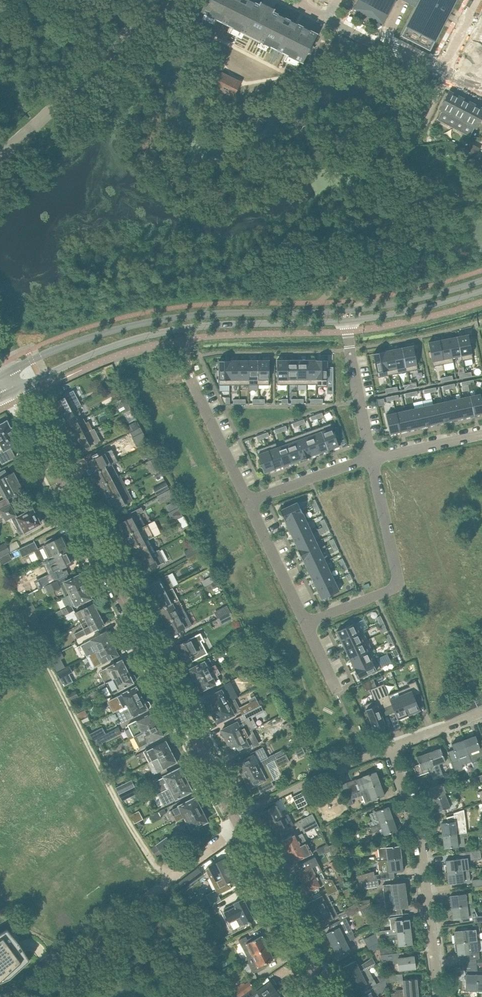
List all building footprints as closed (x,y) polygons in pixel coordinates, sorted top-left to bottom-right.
[(202,11),(248,35),(256,38),(302,62),(316,34),(272,12),(273,9),(261,3),(260,6),(248,0),(207,0),(202,11)] [(353,8),(383,24),(395,0),(358,0),(353,8)] [(401,35),(430,51),(446,19),(450,12),(456,0),(419,0),(416,6),(401,35)] [(332,39),(327,50),(332,53),(342,58),(348,47),(339,43),(332,39)] [(468,70),(481,77),(481,41),(468,70)] [(240,82),(222,73),(215,87),(233,97),(240,82)] [(459,87),(481,99),(481,84),(465,75),(459,87)] [(436,119),(440,121),(466,134),(466,135),(470,137),(471,136),(470,135),(474,128),(473,128),(474,127),(477,129),(481,120),(481,118),(481,108),(449,90),(444,100),(439,109),(442,111),(442,112),(441,111),(437,119),(437,118),(436,119)] [(479,148),(469,143),(466,149),(476,154),(479,148)] [(472,343),(470,343),(468,334),(458,336),(463,360),(473,358),(471,349),(473,349),(472,343)] [(453,362),(453,357),(461,356),(462,360),(463,360),(458,336),(448,338),(453,362)] [(448,338),(438,340),(443,364),(453,362),(448,338)] [(438,340),(428,342),(430,351),(428,352),(429,358),(431,357),(433,366),(443,364),(438,340)] [(413,345),(403,347),(408,371),(418,369),(416,360),(418,360),(417,354),(415,354),(413,345)] [(393,349),(398,373),(408,371),(403,347),(393,349)] [(393,349),(383,351),(388,375),(398,373),(393,349)] [(383,351),(373,353),(375,362),(373,363),(374,369),(376,368),(378,377),(388,375),(383,351)] [(217,376),(219,376),(219,385),(229,385),(229,360),(219,360),(219,370),(217,370),(217,376)] [(229,360),(229,385),(239,385),(239,360),(229,360)] [(249,360),(239,360),(239,385),(249,385),(249,360)] [(249,360),(249,385),(259,384),(259,360),(249,360)] [(269,360),(259,360),(259,384),(269,384),(269,360)] [(287,360),(277,360),(277,384),(287,384),(287,360)] [(297,360),(287,360),(287,384),(297,384),(297,360)] [(307,384),(307,360),(297,360),(297,384),(307,384)] [(307,384),(316,384),(316,386),(317,386),(317,360),(307,360),(307,384)] [(327,360),(317,360),(317,386),(327,386),(327,381),(333,381),(333,367),(327,367),(327,360)] [(117,386),(117,384),(114,374),(108,376),(109,382),(103,383),(104,389),(117,386)] [(78,406),(80,405),(73,391),(63,396),(64,398),(52,404),(55,410),(54,410),(57,417),(78,406)] [(480,393),(471,396),(475,415),(481,413),(481,401),(480,393)] [(475,415),(471,396),(461,398),(466,417),(475,415)] [(125,397),(120,399),(127,412),(131,409),(127,401),(125,397)] [(461,398),(452,400),(456,419),(466,417),(461,398)] [(456,419),(452,400),(442,402),(447,421),(456,419)] [(442,402),(433,404),(437,423),(447,421),(442,402)] [(437,423),(433,404),(424,406),(428,425),(437,423)] [(60,423),(62,422),(65,428),(84,418),(79,420),(77,416),(81,413),(78,406),(57,417),(60,423)] [(424,406),(414,408),(418,427),(428,425),(424,406)] [(418,427),(414,408),(405,410),(409,430),(418,427)] [(405,410),(395,413),(399,432),(409,430),(405,410)] [(399,432),(395,413),(386,415),(390,434),(399,432)] [(67,435),(70,442),(93,430),(88,421),(86,422),(84,418),(65,428),(68,434),(67,435)] [(14,435),(15,435),(11,428),(10,429),(7,421),(0,425),(0,443),(3,449),(0,451),(0,460),(2,463),(15,457),(11,450),(10,450),(9,447),(18,443),(14,435)] [(127,434),(139,428),(136,422),(124,428),(127,434)] [(330,423),(321,426),(329,449),(339,446),(336,437),(337,436),(335,431),(333,431),(330,423)] [(321,426),(312,430),(320,452),(329,449),(321,426)] [(140,428),(130,433),(131,437),(141,432),(140,428)] [(78,453),(87,448),(90,446),(90,447),(97,444),(97,443),(100,441),(93,430),(70,442),(73,448),(75,447),(78,453)] [(312,430),(303,433),(311,456),(320,452),(312,430)] [(131,437),(130,438),(136,448),(147,443),(141,432),(131,437)] [(294,436),(293,436),(302,460),(303,459),(311,456),(303,433),(294,436)] [(285,439),(284,439),(293,462),(301,459),(301,460),(302,460),(293,436),(285,439)] [(277,447),(283,466),(284,465),(293,462),(284,439),(284,440),(285,444),(277,447)] [(275,443),(266,446),(275,469),(283,466),(277,447),(275,443)] [(266,446),(256,450),(264,472),(275,469),(266,446)] [(96,457),(87,461),(90,467),(88,468),(91,475),(112,464),(118,461),(111,448),(106,451),(105,449),(98,453),(99,455),(96,457)] [(149,459),(146,461),(148,465),(156,460),(154,456),(149,459)] [(118,476),(116,471),(112,464),(91,475),(94,481),(96,480),(100,486),(120,475),(118,476)] [(4,499),(0,501),(0,509),(10,504),(7,498),(22,490),(14,473),(13,473),(8,476),(5,470),(0,472),(0,491),(4,499)] [(127,488),(120,475),(100,486),(103,492),(101,493),(104,500),(127,488)] [(157,494),(169,488),(166,482),(154,488),(157,494)] [(113,511),(125,504),(133,500),(127,488),(104,500),(107,505),(109,504),(113,511)] [(160,501),(173,495),(170,489),(158,496),(160,501)] [(302,512),(297,502),(280,510),(284,520),(302,512)] [(0,510),(6,521),(12,518),(12,519),(17,517),(16,516),(17,516),(11,504),(0,510)] [(131,517),(128,519),(119,523),(122,529),(120,530),(123,536),(146,525),(140,513),(144,511),(142,507),(129,514),(131,517)] [(178,507),(168,513),(171,517),(178,518),(180,523),(185,521),(178,507)] [(12,519),(20,535),(24,533),(24,534),(30,531),(30,529),(40,523),(32,509),(24,514),(23,512),(17,516),(16,516),(17,517),(12,519)] [(307,521),(302,512),(284,520),(289,530),(307,521)] [(293,540),(311,531),(307,521),(289,530),(293,540)] [(154,536),(148,524),(146,525),(123,536),(126,543),(128,541),(132,548),(147,540),(154,536)] [(316,541),(311,531),(293,540),(298,549),(297,549),(298,550),(316,541)] [(38,549),(34,550),(40,563),(44,561),(67,550),(61,537),(54,541),(52,538),(46,541),(44,542),(45,545),(38,548),(38,549)] [(136,561),(153,553),(156,551),(151,543),(149,544),(147,540),(132,548),(135,554),(133,555),(136,561)] [(0,546),(0,557),(16,549),(12,543),(11,541),(6,543),(0,546)] [(22,556),(34,550),(38,549),(38,548),(34,541),(19,549),(22,556)] [(302,560),(321,551),(316,541),(298,550),(302,560)] [(197,545),(184,552),(188,557),(200,551),(197,545)] [(48,574),(39,579),(43,587),(45,586),(56,581),(69,574),(67,569),(63,571),(61,568),(64,566),(73,562),(67,550),(44,561),(40,563),(39,563),(41,567),(44,566),(48,574)] [(158,550),(156,551),(153,553),(136,561),(139,567),(141,566),(144,573),(157,566),(165,562),(158,550)] [(200,551),(188,557),(190,562),(196,559),(199,557),(203,555),(200,551)] [(325,561),(321,551),(302,560),(303,560),(307,569),(325,561)] [(312,579),(330,571),(325,561),(307,569),(312,579)] [(334,581),(330,571),(312,579),(317,589),(334,581)] [(56,581),(45,586),(48,593),(61,587),(66,596),(87,586),(84,580),(82,579),(80,575),(71,579),(70,579),(68,575),(69,575),(69,574),(56,581)] [(147,592),(151,599),(172,587),(174,586),(168,574),(158,579),(147,585),(149,591),(147,592)] [(212,576),(202,582),(205,587),(205,586),(211,583),(215,581),(212,576)] [(334,581),(317,589),(321,599),(339,591),(334,581)] [(67,606),(61,609),(64,615),(74,610),(72,605),(73,605),(74,606),(79,603),(82,602),(91,598),(88,593),(89,591),(87,586),(66,596),(62,598),(67,606)] [(179,599),(172,587),(151,599),(154,604),(156,603),(159,610),(170,604),(169,604),(179,599)] [(170,604),(159,610),(162,616),(160,617),(164,624),(186,612),(179,599),(169,604),(170,604)] [(64,615),(67,621),(73,618),(74,620),(78,618),(81,623),(100,613),(95,605),(94,605),(93,603),(76,612),(74,610),(64,615)] [(31,605),(24,609),(27,616),(34,612),(35,612),(31,605)] [(218,617),(230,611),(227,606),(215,612),(218,617)] [(34,612),(27,616),(28,618),(35,631),(42,628),(34,612)] [(192,625),(186,612),(164,624),(167,629),(169,628),(172,634),(184,628),(184,629),(192,625)] [(74,633),(76,639),(104,625),(102,620),(103,619),(100,613),(81,623),(83,628),(74,633)] [(222,624),(233,618),(231,613),(219,619),(222,624)] [(345,627),(336,631),(340,639),(362,629),(368,626),(364,618),(358,621),(350,624),(350,623),(344,625),(345,627)] [(362,629),(340,639),(345,649),(367,639),(362,629)] [(90,654),(116,641),(113,633),(108,635),(106,631),(78,646),(81,652),(87,649),(90,654)] [(186,641),(178,645),(181,651),(179,652),(182,658),(184,658),(184,659),(189,656),(192,661),(208,653),(201,639),(204,638),(201,633),(195,636),(192,638),(190,639),(186,641)] [(367,639),(345,649),(349,658),(371,647),(367,639)] [(50,640),(44,643),(46,649),(53,646),(50,640)] [(89,656),(94,667),(118,655),(116,651),(120,648),(116,641),(90,654),(90,655),(89,656)] [(371,647),(349,658),(354,667),(376,657),(371,647)] [(61,651),(49,657),(52,663),(64,658),(61,651)] [(243,656),(246,661),(256,657),(253,651),(243,656)] [(376,657),(354,667),(359,678),(367,674),(368,676),(373,673),(373,671),(381,668),(391,663),(387,654),(376,659),(376,657)] [(203,662),(190,669),(190,670),(190,672),(191,675),(193,675),(195,680),(217,668),(215,664),(213,665),(209,657),(202,661),(203,662)] [(107,667),(102,670),(106,677),(103,679),(105,682),(128,671),(125,667),(128,665),(128,664),(126,660),(125,659),(122,660),(113,664),(107,667)] [(69,666),(57,672),(64,686),(73,682),(69,674),(72,672),(69,666)] [(260,666),(253,669),(256,675),(263,671),(260,666)] [(217,668),(195,680),(198,684),(197,686),(199,689),(200,689),(201,690),(208,687),(210,689),(221,683),(217,674),(220,673),(217,668)] [(105,682),(98,686),(100,690),(107,687),(108,690),(109,690),(111,694),(118,690),(124,687),(133,683),(133,682),(136,680),(136,679),(134,675),(133,674),(130,676),(128,671),(105,682)] [(415,681),(409,683),(414,696),(421,693),(415,681)] [(220,691),(205,699),(208,704),(207,706),(209,709),(210,709),(211,710),(235,698),(237,697),(229,682),(218,687),(220,691)] [(384,683),(377,686),(386,707),(392,705),(397,719),(399,719),(389,695),(384,683)] [(409,686),(399,690),(409,714),(420,710),(414,696),(409,683),(408,684),(409,686)] [(121,694),(114,698),(107,701),(113,712),(116,711),(142,698),(139,693),(142,692),(142,690),(140,686),(139,686),(136,687),(136,686),(127,691),(121,694)] [(377,686),(370,689),(374,700),(384,725),(385,724),(379,710),(386,707),(377,686)] [(399,690),(389,695),(399,719),(409,714),(399,690)] [(477,707),(481,704),(477,693),(471,696),(477,707)] [(471,709),(477,707),(471,696),(466,698),(471,709)] [(142,698),(116,711),(122,722),(129,718),(133,717),(139,714),(147,709),(147,708),(150,707),(150,706),(148,701),(147,701),(144,702),(142,698)] [(235,698),(211,710),(212,712),(211,713),(213,716),(214,716),(217,722),(226,718),(240,711),(242,715),(242,714),(244,714),(260,706),(263,704),(261,699),(258,701),(257,700),(251,704),(250,702),(239,707),(235,698)] [(466,711),(471,709),(466,698),(461,701),(466,711)] [(374,700),(364,705),(373,729),(384,725),(374,700)] [(461,714),(466,711),(461,701),(456,704),(461,714)] [(455,716),(461,714),(456,704),(450,706),(455,716)] [(222,731),(220,732),(223,737),(224,736),(227,742),(250,730),(256,727),(251,718),(263,712),(260,706),(244,714),(242,715),(244,720),(237,723),(237,722),(230,726),(221,730),(222,731)] [(450,718),(455,716),(450,706),(445,709),(450,718)] [(445,709),(440,712),(444,721),(450,718),(445,709)] [(151,712),(142,717),(127,724),(133,736),(157,724),(156,723),(157,721),(156,719),(154,718),(151,712)] [(269,733),(263,737),(266,742),(285,732),(280,723),(268,730),(269,733)] [(139,748),(154,740),(163,736),(160,729),(160,728),(159,726),(158,725),(157,724),(133,736),(139,748)] [(92,740),(105,733),(102,727),(88,734),(92,740)] [(105,733),(92,740),(92,741),(93,741),(96,747),(122,733),(119,727),(106,734),(105,733)] [(250,730),(227,742),(230,747),(228,748),(231,753),(232,752),(233,753),(239,751),(241,755),(258,746),(250,730)] [(463,740),(471,761),(472,762),(474,769),(480,767),(478,760),(477,760),(476,758),(481,756),(481,739),(477,741),(475,735),(463,740)] [(149,762),(171,751),(170,750),(171,748),(170,747),(168,746),(165,740),(143,751),(149,762)] [(453,749),(448,751),(453,765),(455,772),(462,770),(462,765),(471,761),(463,740),(451,744),(453,749)] [(302,746),(294,750),(296,752),(298,757),(305,753),(302,746)] [(246,759),(237,763),(238,765),(237,766),(239,769),(240,770),(243,775),(267,763),(270,762),(268,759),(267,756),(262,747),(251,752),(253,755),(246,759)] [(437,778),(443,776),(439,764),(445,761),(440,748),(428,752),(436,775),(437,778)] [(285,754),(282,749),(274,754),(276,759),(285,754)] [(171,751),(149,762),(147,763),(153,774),(176,762),(173,756),(174,754),(173,752),(171,752),(171,751)] [(419,764),(413,766),(417,775),(430,771),(432,776),(436,775),(428,752),(416,757),(419,764)] [(276,759),(274,760),(278,767),(289,761),(287,756),(286,754),(285,754),(276,759)] [(114,756),(103,762),(106,767),(117,762),(115,759),(114,756)] [(117,762),(106,767),(110,774),(124,766),(121,760),(117,762)] [(274,786),(271,781),(275,779),(267,763),(243,775),(246,781),(246,783),(247,786),(249,786),(249,787),(256,784),(261,793),(274,786)] [(185,779),(185,777),(184,774),(182,773),(180,768),(155,781),(161,792),(185,780),(185,779)] [(356,779),(346,782),(349,791),(350,794),(356,792),(357,791),(380,783),(376,771),(362,776),(363,777),(356,779)] [(119,794),(137,785),(137,784),(135,786),(132,780),(116,788),(119,794)] [(161,792),(156,794),(162,805),(167,803),(182,795),(191,791),(188,786),(189,784),(187,781),(186,780),(185,780),(161,792)] [(357,791),(356,792),(358,797),(362,795),(365,802),(371,800),(375,799),(384,795),(380,783),(361,790),(357,791)] [(444,792),(441,783),(428,788),(432,800),(455,792),(453,787),(446,790),(447,791),(444,792)] [(133,787),(119,794),(123,801),(132,796),(132,795),(137,793),(133,787)] [(307,804),(301,792),(292,797),(298,808),(307,804)] [(432,800),(436,812),(447,808),(448,812),(457,809),(456,805),(458,804),(459,802),(457,798),(455,797),(453,798),(451,793),(455,792),(432,800)] [(186,802),(170,810),(173,816),(176,821),(180,819),(185,817),(202,808),(199,802),(197,803),(195,798),(186,802)] [(262,812),(268,824),(288,813),(282,816),(276,805),(262,812)] [(388,806),(379,810),(369,814),(371,821),(368,822),(369,826),(367,827),(367,828),(393,818),(388,806)] [(164,808),(152,815),(156,821),(164,817),(163,815),(167,813),(164,808)] [(202,808),(185,817),(188,823),(179,828),(183,836),(196,830),(195,827),(206,821),(204,816),(205,815),(202,808)] [(448,822),(441,823),(442,836),(466,832),(466,825),(465,825),(463,813),(463,811),(446,815),(448,822)] [(137,813),(131,817),(132,819),(134,823),(140,820),(137,813)] [(288,813),(268,824),(266,825),(266,826),(266,827),(268,830),(269,831),(271,836),(288,828),(288,827),(293,825),(288,813)] [(301,827),(315,819),(312,814),(298,821),(301,827)] [(393,818),(367,828),(369,833),(377,830),(379,837),(383,835),(388,834),(397,830),(393,818)] [(315,819),(301,827),(304,833),(318,825),(315,819)] [(468,832),(466,832),(442,836),(444,848),(458,846),(459,846),(465,845),(464,837),(468,837),(468,832)] [(284,847),(284,848),(285,851),(286,851),(286,852),(301,845),(306,842),(302,833),(296,836),(295,834),(281,841),(284,847)] [(173,846),(169,841),(167,837),(161,841),(167,850),(173,846)] [(379,856),(369,857),(370,861),(375,860),(376,861),(378,861),(401,858),(400,845),(393,846),(394,839),(382,841),(383,847),(378,848),(379,856)] [(161,841),(156,845),(162,854),(167,850),(161,841)] [(329,846),(330,849),(333,855),(334,856),(343,853),(338,841),(329,846)] [(301,845),(286,852),(287,854),(287,855),(288,857),(289,858),(292,863),(301,859),(307,856),(312,853),(306,842),(301,845)] [(330,849),(329,846),(327,843),(316,849),(319,854),(330,849)] [(162,854),(156,845),(151,849),(155,854),(157,857),(162,854)] [(451,856),(452,859),(445,860),(447,872),(469,869),(471,869),(469,860),(481,858),(480,850),(459,852),(460,855),(451,856)] [(300,869),(296,871),(299,876),(298,878),(300,880),(301,881),(301,882),(316,874),(319,873),(322,871),(315,856),(298,865),(300,869)] [(375,869),(359,874),(359,882),(375,879),(394,877),(394,872),(403,870),(401,858),(378,861),(378,865),(379,873),(375,874),(375,869)] [(210,867),(206,870),(218,895),(231,888),(229,883),(235,881),(224,859),(209,866),(210,867)] [(183,889),(202,875),(198,868),(178,883),(183,889)] [(469,869),(447,872),(448,884),(470,881),(469,869)] [(316,874),(301,882),(302,883),(302,884),(303,886),(304,887),(307,893),(316,888),(321,885),(325,884),(323,879),(325,878),(325,877),(322,879),(319,873),(316,874)] [(481,885),(481,878),(471,879),(472,887),(481,885)] [(362,888),(379,886),(378,879),(361,882),(362,888)] [(402,914),(401,908),(407,907),(404,882),(383,885),(386,916),(402,914)] [(311,901),(307,902),(313,914),(332,904),(329,898),(328,895),(332,893),(338,890),(335,884),(324,889),(309,896),(311,901)] [(460,894),(450,895),(451,907),(472,905),(471,893),(465,894),(460,894)] [(243,898),(233,904),(234,904),(223,909),(225,912),(224,912),(229,922),(237,918),(241,925),(244,924),(254,919),(243,898)] [(370,899),(356,900),(360,909),(370,904),(370,899)] [(345,911),(338,915),(338,916),(340,920),(345,917),(359,910),(360,910),(361,910),(360,909),(356,900),(357,902),(344,909),(345,911)] [(332,904),(313,914),(319,926),(328,921),(333,918),(338,916),(338,915),(332,904)] [(472,905),(451,907),(453,919),(459,919),(460,922),(472,921),(472,923),(481,921),(481,916),(481,915),(477,916),(472,905)] [(205,920),(217,913),(213,906),(201,913),(205,920)] [(402,915),(389,917),(391,929),(376,931),(376,933),(376,936),(377,936),(376,935),(386,934),(411,931),(409,919),(403,920),(402,915)] [(331,930),(326,933),(332,944),(353,934),(351,930),(345,917),(340,920),(329,925),(331,930)] [(456,943),(477,940),(477,939),(478,939),(476,933),(477,933),(478,932),(479,931),(480,930),(480,929),(480,928),(480,927),(479,926),(478,925),(477,925),(476,925),(474,925),(467,926),(460,928),(463,928),(463,930),(454,931),(456,943)] [(10,978),(30,960),(24,951),(19,942),(14,937),(12,935),(7,929),(0,933),(0,982),(10,978)] [(411,931),(386,934),(387,939),(394,938),(394,940),(397,939),(398,946),(402,945),(412,944),(411,931)] [(377,942),(376,936),(376,933),(363,939),(367,947),(377,942)] [(337,956),(350,950),(345,941),(348,940),(348,941),(355,938),(353,934),(332,944),(337,956)] [(246,936),(238,940),(240,943),(247,957),(246,958),(268,947),(262,935),(254,939),(253,937),(248,939),(246,936)] [(456,943),(457,955),(464,954),(465,960),(475,958),(479,958),(479,953),(479,951),(481,951),(481,939),(477,940),(456,943)] [(379,949),(377,942),(367,947),(370,953),(379,949)] [(391,946),(380,948),(381,954),(392,953),(391,946)] [(221,953),(218,947),(211,950),(214,956),(221,953)] [(274,959),(268,947),(246,958),(253,973),(267,966),(265,963),(274,959)] [(393,957),(391,957),(392,959),(393,963),(398,963),(399,970),(415,968),(414,956),(404,957),(403,952),(393,953),(393,957)] [(477,970),(476,964),(475,958),(465,960),(462,960),(463,970),(465,969),(465,974),(465,990),(477,990),(477,975),(477,970)] [(352,962),(343,967),(348,978),(369,967),(367,963),(366,961),(360,965),(360,966),(361,968),(359,969),(355,960),(352,962)] [(369,967),(348,978),(354,989),(363,985),(365,988),(369,986),(374,984),(377,983),(369,967)] [(384,975),(385,979),(386,982),(397,981),(398,982),(401,984),(403,984),(403,989),(396,990),(396,992),(394,993),(418,991),(417,979),(403,980),(402,973),(384,975)] [(361,996),(378,996),(377,994),(383,989),(386,988),(386,982),(385,979),(374,984),(376,989),(371,992),(365,995),(361,996)] [(280,996),(275,989),(278,986),(273,980),(258,991),(254,986),(253,987),(239,996),(278,996),(280,996)] [(232,993),(235,996),(239,996),(253,987),(249,981),(243,985),(240,987),(238,985),(236,987),(237,989),(232,993)]
